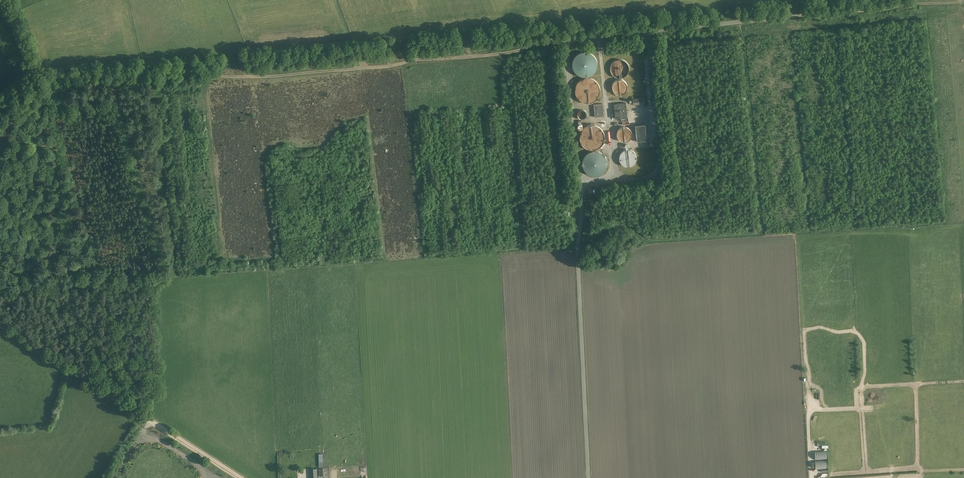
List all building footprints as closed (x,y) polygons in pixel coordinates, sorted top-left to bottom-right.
[(571,47),(573,72),(579,71),(578,68),(581,68),(581,62),(593,61),(592,47),(578,48),(578,46),(571,47)] [(585,98),(587,91),(575,86),(572,92),(585,98)] [(626,103),(614,104),(616,119),(629,117),(629,110),(627,110),(626,103)] [(604,116),(603,104),(594,105),(595,117),(604,116)] [(647,140),(645,125),(635,125),(637,141),(647,140)] [(582,164),(588,172),(592,173),(599,171),(604,167),(605,162),(605,159),(603,159),(604,155),(603,153),(598,146),(595,145),(598,142),(597,142),(593,143),(592,140),(589,139),(587,141),(585,140),(586,138),(585,132),(583,138),(581,138),(581,140),(585,145),(584,146),(585,147),(581,160),(582,164)] [(317,474),(317,468),(309,469),(310,477),(318,477),(317,474)]
